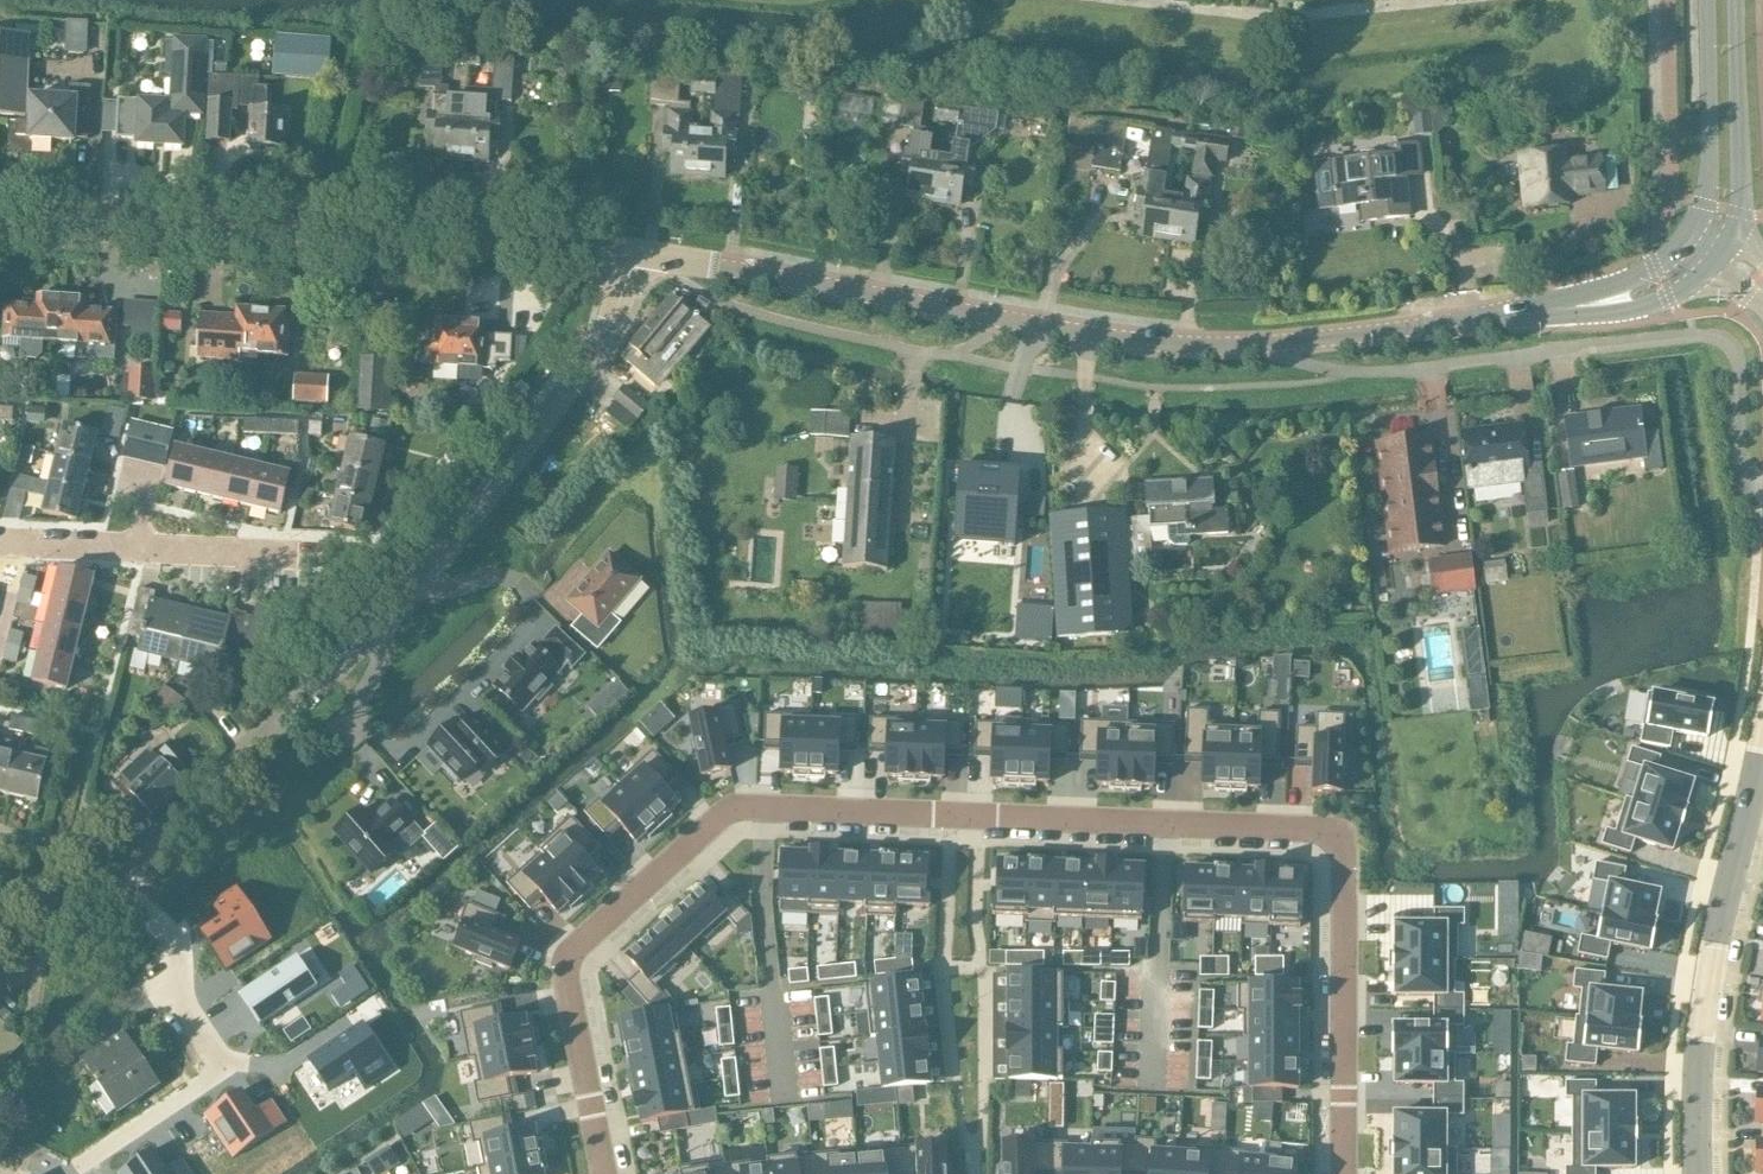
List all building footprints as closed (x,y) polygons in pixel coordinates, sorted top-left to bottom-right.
[(0,34),(0,115),(24,116),(28,35),(0,34)] [(274,75),(326,79),(329,41),(282,38),(280,57),(276,56),(274,75)] [(182,147),(184,116),(202,117),(206,41),(173,39),(170,102),(117,99),(115,139),(135,140),(135,145),(182,147)] [(470,46),(462,45),(461,49),(457,48),(456,66),(468,67),(470,46)] [(470,46),(468,67),(481,67),(483,50),(478,50),(478,47),(470,46)] [(462,162),(466,101),(449,100),(450,89),(440,89),(443,51),(423,49),(420,88),(435,89),(433,116),(429,115),(427,137),(429,137),(427,153),(436,153),(436,160),(462,162)] [(488,157),(497,157),(498,142),(499,142),(500,120),(497,120),(499,94),(514,95),(517,56),(497,55),(495,92),(485,92),(484,102),(466,101),(462,162),(488,164),(488,157)] [(214,63),(213,76),(226,77),(226,63),(214,63)] [(213,76),(209,76),(209,114),(207,141),(230,142),(231,111),(237,111),(238,102),(253,102),(250,148),(283,150),(285,111),(266,110),(267,88),(258,88),(259,78),(226,77),(213,76)] [(704,77),(691,76),(690,94),(703,94),(704,77)] [(701,133),(688,132),(690,104),(678,103),(679,79),(651,77),(648,106),(671,108),(669,131),(665,131),(663,152),(674,153),(672,175),(698,177),(701,133)] [(732,118),(739,119),(741,81),(715,79),(715,78),(704,77),(703,94),(715,95),(713,117),(712,133),(701,133),(698,177),(723,179),(725,156),(733,156),(734,135),(731,134),(732,118)] [(619,78),(603,79),(604,95),(619,94),(619,78)] [(89,88),(70,87),(69,100),(31,98),(29,123),(16,122),(15,136),(28,137),(28,139),(73,141),(74,121),(87,122),(89,88)] [(869,133),(874,99),(832,93),(827,127),(869,133)] [(923,103),(903,99),(899,127),(913,129),(909,154),(906,154),(902,175),(912,177),(908,197),(933,201),(940,157),(929,155),(933,130),(920,128),(923,103)] [(945,123),(948,107),(937,105),(934,121),(945,123)] [(945,123),(957,125),(955,143),(953,142),(951,159),(940,157),(933,201),(958,205),(962,183),(971,185),(974,164),(971,163),(974,147),(995,131),(998,115),(948,107),(945,123)] [(1429,114),(1414,116),(1416,135),(1430,134),(1429,114)] [(1231,128),(1230,139),(1245,141),(1246,130),(1231,128)] [(1166,239),(1173,195),(1162,193),(1167,164),(1169,149),(1181,150),(1184,134),(1152,129),(1147,160),(1142,191),(1139,190),(1136,212),(1145,213),(1141,235),(1166,239)] [(1166,239),(1193,243),(1196,221),(1205,222),(1208,201),(1204,200),(1206,184),(1207,182),(1208,182),(1209,179),(1212,179),(1215,163),(1226,164),(1229,141),(1184,134),(1181,150),(1195,153),(1191,176),(1194,177),(1193,182),(1188,181),(1185,197),(1173,195),(1166,239)] [(1124,142),(1096,137),(1090,167),(1119,172),(1124,142)] [(1420,174),(1416,144),(1391,147),(1392,156),(1332,163),(1337,207),(1366,204),(1368,222),(1409,217),(1404,176),(1420,174)] [(1603,192),(1599,157),(1563,162),(1562,152),(1520,157),(1526,208),(1567,203),(1566,196),(1603,192)] [(62,298),(38,296),(37,308),(6,306),(4,338),(22,340),(21,359),(36,360),(42,354),(43,342),(60,343),(62,298)] [(703,322),(692,313),(672,296),(629,346),(660,373),(666,366),(678,375),(693,357),(682,348),(703,322)] [(116,312),(86,310),(86,299),(62,298),(60,343),(77,344),(76,357),(113,360),(116,312)] [(125,301),(123,328),(133,328),(132,342),(155,343),(158,303),(125,301)] [(261,310),(237,309),(237,319),(232,319),(232,324),(202,322),(200,358),(232,360),(232,354),(258,355),(261,310)] [(291,323),(287,323),(287,312),(261,310),(258,355),(289,357),(291,323)] [(163,313),(162,331),(179,332),(180,314),(163,313)] [(461,322),(437,321),(437,332),(432,332),(431,346),(416,345),(415,365),(459,367),(461,322)] [(511,337),(484,336),(485,324),(461,322),(459,367),(494,369),(495,363),(509,364),(511,337)] [(362,361),(360,409),(384,410),(386,362),(362,361)] [(127,401),(151,402),(153,371),(129,369),(127,401)] [(294,411),(327,414),(329,379),(296,376),(294,411)] [(511,394),(521,401),(531,389),(520,381),(511,394)] [(616,401),(607,412),(628,430),(648,407),(624,387),(614,400),(616,401)] [(0,409),(0,423),(13,424),(14,410),(0,409)] [(40,409),(27,409),(27,424),(40,424),(40,409)] [(1563,510),(1577,508),(1572,467),(1643,458),(1645,472),(1658,470),(1661,466),(1657,436),(1653,433),(1640,434),(1640,430),(1642,430),(1641,424),(1639,424),(1637,411),(1636,411),(1636,415),(1616,417),(1615,413),(1565,420),(1571,467),(1557,469),(1563,510)] [(257,420),(244,420),(243,434),(257,435),(257,420)] [(271,421),(257,420),(257,435),(270,436),(271,421)] [(284,422),(271,421),(270,436),(284,436),(284,422)] [(284,436),(297,437),(298,422),(284,422),(284,436)] [(146,427),(133,424),(125,458),(139,461),(146,427)] [(1493,430),(1494,432),(1485,433),(1485,431),(1461,434),(1469,490),(1523,483),(1528,525),(1547,523),(1540,464),(1527,466),(1522,426),(1493,430)] [(160,430),(146,427),(139,461),(152,464),(160,430)] [(322,442),(323,427),(310,427),(309,441),(322,442)] [(100,436),(65,428),(58,456),(92,465),(100,436)] [(173,433),(160,430),(152,464),(165,467),(173,433)] [(387,448),(341,436),(337,451),(348,454),(345,468),(380,477),(387,448)] [(1401,551),(1443,546),(1429,437),(1378,444),(1382,478),(1380,481),(1381,491),(1384,493),(1388,523),(1397,522),(1401,551)] [(891,507),(895,441),(851,439),(847,504),(891,507)] [(206,455),(178,448),(168,488),(197,495),(206,455)] [(22,449),(18,465),(31,468),(35,452),(22,449)] [(234,462),(206,455),(197,495),(225,501),(234,462)] [(92,465),(58,456),(51,483),(14,475),(14,476),(85,494),(92,465)] [(304,475),(317,477),(320,463),(307,460),(304,475)] [(262,468),(234,462),(225,501),(252,508),(262,468)] [(959,466),(953,542),(1015,546),(1020,471),(959,466)] [(291,475),(262,468),(252,508),(281,515),(291,475)] [(380,477),(345,468),(337,497),(372,507),(380,477)] [(796,503),(797,469),(775,468),(774,502),(796,503)] [(85,494),(14,476),(10,490),(47,498),(43,514),(78,523),(85,494)] [(1189,536),(1228,534),(1226,508),(1225,508),(1225,510),(1212,511),(1210,482),(1203,483),(1203,486),(1193,487),(1193,484),(1184,484),(1184,486),(1173,487),(1173,485),(1146,486),(1148,520),(1149,529),(1167,527),(1168,542),(1173,546),(1187,546),(1190,542),(1189,536)] [(297,503),(311,506),(314,491),(301,488),(297,503)] [(372,507),(337,497),(330,526),(365,534),(372,507)] [(891,507),(847,504),(843,569),(886,572),(891,507)] [(1125,511),(1049,516),(1056,638),(1057,638),(1132,634),(1128,569),(1151,568),(1149,529),(1148,515),(1125,517),(1125,511)] [(597,649),(619,624),(609,615),(638,581),(609,555),(568,602),(584,615),(572,628),(597,649)] [(1470,557),(1428,562),(1432,595),(1474,590),(1470,557)] [(1507,581),(1504,560),(1482,564),(1485,584),(1507,581)] [(94,578),(61,570),(54,598),(87,606),(94,578)] [(34,593),(37,579),(23,576),(20,590),(34,593)] [(154,602),(157,593),(140,589),(129,637),(143,640),(140,652),(179,662),(192,611),(154,602)] [(34,593),(20,590),(16,603),(30,607),(34,593)] [(87,606),(54,598),(48,626),(81,634),(87,606)] [(898,605),(861,603),(860,635),(897,636),(898,605)] [(179,662),(218,671),(226,642),(239,645),(241,639),(246,640),(252,618),(245,616),(246,614),(230,610),(227,620),(192,611),(179,662)] [(81,634),(48,626),(41,654),(74,662),(81,634)] [(507,673),(494,687),(522,712),(535,698),(538,702),(551,688),(548,684),(561,671),(560,670),(567,663),(572,668),(583,656),(555,630),(544,642),(545,643),(539,650),(533,645),(520,659),(518,658),(506,671),(507,673)] [(20,648),(24,634),(10,631),(6,645),(20,648)] [(20,648),(6,645),(3,659),(17,662),(20,648)] [(41,654),(34,682),(67,690),(74,662),(41,654)] [(1295,664),(1294,678),(1308,679),(1309,664),(1295,664)] [(1484,678),(1466,680),(1470,714),(1488,712),(1484,678)] [(620,679),(614,685),(626,700),(633,694),(629,689),(620,679)] [(812,681),(812,694),(820,694),(821,681),(812,681)] [(1642,726),(1639,744),(1669,749),(1672,732),(1706,738),(1712,705),(1693,702),(1694,695),(1678,692),(1677,699),(1653,695),(1647,727),(1642,726)] [(714,714),(689,720),(694,742),(689,743),(694,761),(698,760),(701,776),(730,770),(724,741),(741,737),(734,704),(713,708),(714,714)] [(1187,710),(1185,757),(1203,758),(1202,787),(1214,788),(1214,792),(1231,793),(1234,725),(1207,724),(1208,710),(1187,710)] [(1234,725),(1231,793),(1246,793),(1246,789),(1258,790),(1259,760),(1277,761),(1279,713),(1258,712),(1257,726),(1234,725)] [(765,715),(763,743),(781,744),(780,773),(793,774),(793,778),(810,779),(812,722),(812,716),(765,715)] [(456,721),(428,747),(445,765),(442,768),(455,782),(458,779),(461,781),(476,767),(483,774),(507,751),(475,716),(463,728),(456,721)] [(28,721),(12,717),(9,731),(25,735),(28,721)] [(812,722),(810,779),(824,779),(824,775),(837,776),(838,746),(856,747),(857,718),(836,717),(836,723),(812,722)] [(870,719),(869,747),(887,748),(886,777),(898,778),(898,782),(915,783),(917,721),(870,719)] [(25,735),(37,738),(40,724),(28,721),(25,735)] [(917,721),(915,783),(929,783),(930,779),(942,780),(943,750),(961,751),(962,722),(917,721)] [(1081,721),(1080,755),(1098,756),(1096,786),(1109,786),(1109,790),(1126,791),(1128,723),(1081,721)] [(1003,786),(1020,787),(1023,730),(996,729),(996,724),(976,723),(974,751),(992,752),(991,782),(1003,782),(1003,786)] [(1128,723),(1126,791),(1140,792),(1140,787),(1153,788),(1154,758),(1172,759),(1173,725),(1128,723)] [(1023,725),(1020,787),(1035,788),(1035,783),(1048,784),(1049,754),(1067,755),(1068,726),(1023,725)] [(1296,727),(1295,761),(1313,762),(1312,792),(1341,793),(1342,776),(1346,776),(1347,758),(1342,757),(1343,729),(1296,727)] [(0,741),(0,794),(11,796),(22,746),(0,741)] [(190,764),(171,744),(158,756),(177,776),(190,764)] [(39,803),(50,752),(22,746),(11,796),(39,803)] [(1632,749),(1627,764),(1643,769),(1633,802),(1682,817),(1692,783),(1656,772),(1660,758),(1632,749)] [(149,751),(122,776),(133,788),(130,792),(152,815),(182,785),(160,762),(149,751)] [(653,751),(619,781),(661,827),(672,818),(669,815),(678,806),(658,784),(672,772),(653,751)] [(649,839),(661,827),(623,785),(604,803),(600,799),(584,813),(603,834),(617,822),(636,844),(646,836),(649,839)] [(360,810),(335,832),(372,873),(397,851),(390,843),(411,824),(391,802),(377,814),(378,816),(371,822),(360,810)] [(1606,830),(1601,845),(1630,854),(1635,840),(1671,851),(1682,817),(1633,802),(1623,835),(1606,830)] [(571,818),(537,848),(583,898),(594,889),(591,886),(600,877),(580,855),(594,843),(571,818)] [(424,834),(422,836),(422,837),(444,861),(458,848),(436,823),(424,834)] [(539,854),(506,884),(525,905),(538,893),(558,915),(568,906),(570,910),(583,898),(537,848),(536,849),(539,854)] [(782,850),(779,913),(809,915),(811,851),(810,851),(810,854),(800,854),(800,851),(782,850)] [(811,851),(809,915),(837,916),(839,855),(828,855),(828,852),(811,851)] [(868,856),(866,917),(894,918),(896,855),(879,854),(879,857),(868,856)] [(839,855),(837,916),(838,916),(839,904),(865,905),(865,917),(866,917),(868,856),(839,855)] [(898,855),(896,855),(894,907),(928,908),(929,890),(925,890),(926,856),(908,855),(908,858),(898,858),(898,855)] [(993,892),(992,916),(1024,917),(1024,923),(1025,923),(1028,860),(1027,860),(1027,863),(1016,862),(1016,859),(998,859),(997,892),(993,892)] [(1028,860),(1025,923),(1054,924),(1056,864),(1045,863),(1045,860),(1028,860)] [(1085,865),(1082,920),(1111,921),(1113,863),(1096,862),(1096,865),(1085,865)] [(1113,863),(1111,921),(1140,922),(1143,864),(1125,864),(1125,866),(1114,866),(1114,863),(1113,863)] [(1595,863),(1592,881),(1609,884),(1603,912),(1653,922),(1659,893),(1622,885),(1625,869),(1595,863)] [(1056,864),(1054,924),(1055,924),(1055,919),(1082,920),(1085,865),(1056,864)] [(1185,869),(1183,923),(1213,925),(1215,867),(1214,867),(1214,870),(1185,869)] [(1215,867),(1213,925),(1214,925),(1214,919),(1240,920),(1240,926),(1241,926),(1244,871),(1232,871),(1232,868),(1215,867)] [(1244,871),(1241,926),(1270,927),(1272,869),(1255,869),(1255,871),(1244,871)] [(1272,869),(1270,927),(1299,928),(1302,870),(1283,870),(1283,873),(1273,872),(1273,869),(1272,869)] [(225,973),(272,941),(272,940),(268,942),(233,891),(237,888),(236,887),(210,905),(220,921),(199,935),(225,973)] [(680,910),(664,924),(686,949),(724,916),(735,929),(749,917),(727,893),(715,904),(702,889),(690,900),(680,909),(680,910)] [(464,925),(455,950),(475,958),(474,962),(491,969),(493,965),(509,971),(519,944),(492,933),(499,916),(494,914),(499,901),(477,892),(472,906),(467,904),(459,923),(464,925)] [(1433,924),(1395,924),(1394,960),(1446,960),(1446,926),(1463,926),(1463,910),(1433,910),(1433,924)] [(1581,936),(1577,954),(1607,960),(1610,944),(1649,952),(1655,923),(1653,922),(1603,912),(1597,940),(1581,936)] [(631,988),(623,995),(641,1014),(649,1007),(661,996),(653,987),(676,966),(672,962),(686,949),(664,924),(663,925),(661,921),(648,933),(651,936),(626,958),(639,973),(627,983),(631,988)] [(1024,967),(1024,953),(1005,953),(1005,967),(1024,967)] [(1043,967),(1043,953),(1024,953),(1024,967),(1043,967)] [(1081,967),(1081,953),(1062,953),(1062,967),(1081,967)] [(1100,967),(1100,953),(1081,953),(1081,967),(1100,967)] [(1129,953),(1110,953),(1110,967),(1129,967),(1129,961),(1129,953)] [(1541,958),(1518,954),(1518,970),(1540,972),(1541,958)] [(259,1027),(317,988),(317,987),(312,990),(293,961),(297,958),(296,957),(238,996),(239,997),(240,996),(260,1025),(258,1026),(259,1027)] [(911,958),(892,960),(894,974),(913,973),(911,958)] [(1214,958),(1199,958),(1199,965),(1199,977),(1214,977),(1214,958)] [(1228,977),(1228,958),(1214,958),(1214,977),(1228,977)] [(1269,958),(1254,958),(1254,977),(1268,977),(1269,977),(1269,958)] [(1283,958),(1269,958),(1269,977),(1283,977),(1283,958)] [(892,960),(873,962),(875,976),(894,974),(892,960)] [(1446,960),(1394,960),(1394,996),(1432,996),(1432,1011),(1463,1011),(1463,995),(1445,995),(1446,960)] [(854,964),(835,966),(837,980),(856,978),(854,964)] [(835,966),(816,968),(818,982),(837,980),(835,966)] [(807,969),(788,971),(788,979),(789,986),(808,983),(807,969)] [(1574,971),(1572,989),(1590,991),(1587,1019),(1637,1024),(1641,995),(1603,991),(1604,974),(1574,971)] [(1062,976),(1007,976),(1007,1002),(1068,1002),(1068,1001),(1062,1001),(1062,976)] [(919,980),(865,986),(868,1013),(922,1007),(919,980)] [(1100,983),(1100,1002),(1114,1003),(1115,984),(1100,983)] [(1268,984),(1237,984),(1237,1011),(1298,1011),(1299,1011),(1299,996),(1298,996),(1298,984),(1268,984)] [(1199,991),(1198,1010),(1213,1011),(1213,992),(1199,991)] [(828,998),(814,1000),(816,1019),(830,1017),(828,998)] [(1068,1002),(1007,1002),(1007,1028),(1068,1028),(1068,1002)] [(493,1007),(459,1013),(468,1057),(535,1044),(532,1030),(528,1031),(525,1019),(496,1024),(493,1007)] [(922,1007),(868,1013),(870,1038),(925,1032),(922,1007)] [(731,1027),(729,1008),(715,1010),(717,1029),(731,1027)] [(640,1017),(617,1021),(621,1038),(623,1037),(625,1047),(679,1036),(674,1010),(640,1017)] [(1198,1010),(1197,1029),(1212,1030),(1213,1011),(1198,1010)] [(1298,1011),(1237,1011),(1237,1012),(1243,1012),(1243,1037),(1301,1037),(1301,1021),(1298,1021),(1298,1011)] [(1432,1025),(1393,1025),(1393,1055),(1395,1055),(1446,1055),(1446,1027),(1463,1027),(1463,1011),(1432,1011),(1432,1025)] [(7,1028),(15,1020),(7,1012),(0,1020),(0,1066),(22,1043),(7,1028)] [(1094,1016),(1094,1030),(1113,1031),(1113,1016),(1094,1016)] [(830,1017),(816,1019),(818,1038),(832,1036),(830,1017)] [(1567,1045),(1565,1063),(1595,1066),(1596,1050),(1636,1054),(1640,1024),(1637,1024),(1587,1019),(1584,1047),(1567,1045)] [(395,1071),(363,1024),(307,1061),(307,1062),(311,1059),(331,1089),(327,1092),(327,1093),(353,1075),(364,1091),(395,1071)] [(733,1046),(731,1027),(717,1029),(719,1048),(733,1046)] [(1068,1028),(1007,1028),(1007,1054),(1062,1054),(1062,1029),(1068,1029),(1068,1028)] [(1094,1030),(1093,1044),(1112,1045),(1113,1031),(1094,1030)] [(925,1032),(870,1038),(870,1039),(876,1039),(879,1063),(928,1058),(925,1032)] [(81,1060),(116,1113),(158,1084),(133,1046),(131,1048),(122,1034),(81,1060)] [(625,1047),(624,1047),(627,1063),(628,1062),(630,1072),(684,1061),(679,1036),(625,1047)] [(1301,1037),(1243,1037),(1243,1038),(1249,1038),(1249,1063),(1298,1063),(1298,1053),(1301,1053),(1301,1037)] [(1197,1042),(1196,1061),(1211,1062),(1211,1043),(1197,1042)] [(535,1044),(468,1057),(468,1060),(474,1058),(479,1082),(473,1083),(477,1104),(511,1097),(507,1080),(536,1074),(534,1061),(538,1061),(535,1044)] [(833,1049),(819,1050),(821,1069),(835,1068),(833,1049)] [(1097,1053),(1097,1073),(1111,1073),(1112,1054),(1097,1053)] [(1062,1054),(1007,1054),(1007,1080),(1007,1081),(1008,1081),(1062,1080),(1062,1054)] [(1446,1055),(1395,1055),(1395,1085),(1432,1085),(1432,1100),(1462,1100),(1462,1083),(1446,1083),(1446,1055)] [(928,1058),(879,1063),(882,1090),(896,1088),(930,1084),(928,1058)] [(737,1079),(735,1060),(721,1061),(723,1080),(737,1079)] [(630,1072),(627,1073),(630,1088),(633,1087),(635,1097),(695,1086),(694,1084),(689,1085),(684,1061),(630,1072)] [(1196,1061),(1195,1081),(1210,1081),(1211,1062),(1196,1061)] [(1298,1063),(1249,1063),(1248,1089),(1252,1089),(1281,1089),(1298,1089),(1298,1078),(1299,1078),(1299,1063),(1298,1063)] [(835,1068),(821,1069),(823,1088),(837,1087),(835,1068)] [(739,1097),(737,1079),(723,1080),(725,1099),(739,1097)] [(1596,1082),(1566,1082),(1565,1098),(1583,1098),(1583,1133),(1634,1133),(1634,1097),(1596,1097),(1596,1082)] [(1029,1084),(1015,1084),(1015,1098),(1029,1098),(1029,1084)] [(635,1097),(634,1098),(637,1113),(638,1113),(640,1123),(657,1120),(685,1115),(700,1112),(695,1086),(635,1097)] [(1063,1087),(1049,1087),(1049,1098),(1063,1098),(1063,1087)] [(882,1090),(880,1090),(882,1104),(898,1102),(897,1091),(896,1088),(882,1090)] [(1281,1089),(1252,1089),(1252,1103),(1281,1104),(1281,1089)] [(911,1090),(897,1091),(898,1102),(898,1105),(912,1104),(911,1090)] [(287,1124),(271,1101),(256,1111),(242,1091),(204,1116),(233,1160),(287,1124)] [(1094,1097),(1094,1108),(1102,1108),(1102,1097),(1094,1097)] [(1141,1099),(1140,1113),(1154,1114),(1155,1100),(1141,1099)] [(1432,1114),(1394,1114),(1394,1150),(1445,1150),(1445,1116),(1462,1116),(1462,1100),(1432,1100),(1432,1114)] [(851,1102),(842,1103),(843,1118),(853,1117),(851,1102)] [(1211,1104),(1210,1118),(1224,1119),(1225,1105),(1211,1104)] [(685,1115),(657,1120),(660,1134),(688,1129),(685,1115)] [(502,1117),(468,1123),(473,1144),(478,1143),(483,1167),(477,1168),(477,1169),(544,1156),(541,1140),(537,1141),(535,1129),(506,1135),(502,1117)] [(399,1121),(392,1126),(397,1134),(398,1136),(405,1131),(399,1121)] [(1565,1167),(1565,1173),(1595,1173),(1595,1169),(1634,1169),(1634,1133),(1583,1133),(1582,1167),(1565,1167)] [(1091,1173),(1119,1173),(1135,1173),(1136,1139),(1135,1139),(1135,1145),(1092,1144),(1091,1173)] [(1135,1173),(1143,1173),(1179,1173),(1180,1147),(1179,1147),(1178,1153),(1154,1152),(1155,1140),(1136,1139),(1135,1173)] [(998,1166),(998,1173),(1032,1173),(1032,1172),(1047,1172),(1047,1143),(1002,1144),(1002,1166),(998,1166)] [(1047,1143),(1047,1172),(1063,1172),(1063,1173),(1091,1173),(1092,1144),(1090,1144),(1090,1150),(1066,1149),(1066,1143),(1047,1143)] [(900,1148),(901,1173),(951,1173),(951,1168),(946,1168),(945,1146),(900,1148)] [(1179,1173),(1222,1173),(1224,1150),(1180,1147),(1179,1173)] [(389,1148),(377,1156),(388,1172),(400,1164),(389,1148)] [(856,1151),(858,1173),(901,1173),(900,1148),(856,1151)] [(183,1160),(167,1171),(153,1150),(117,1173),(192,1173),(183,1160)] [(1268,1160),(1243,1158),(1243,1152),(1224,1150),(1222,1173),(1266,1173),(1268,1160)] [(1394,1150),(1394,1173),(1445,1173),(1445,1150),(1394,1150)] [(811,1155),(813,1173),(858,1173),(856,1151),(811,1155)] [(766,1161),(768,1173),(813,1173),(811,1155),(766,1161)] [(365,1164),(372,1173),(385,1173),(388,1172),(377,1156),(365,1164)] [(477,1169),(478,1173),(543,1173),(543,1172),(547,1171),(544,1156),(477,1169)] [(679,1168),(680,1173),(725,1173),(723,1160),(679,1168)] [(723,1160),(725,1173),(768,1173),(766,1161),(725,1166),(724,1160),(723,1160)] [(1268,1160),(1266,1173),(1298,1173),(1298,1168),(1295,1168),(1296,1163),(1268,1160)]
